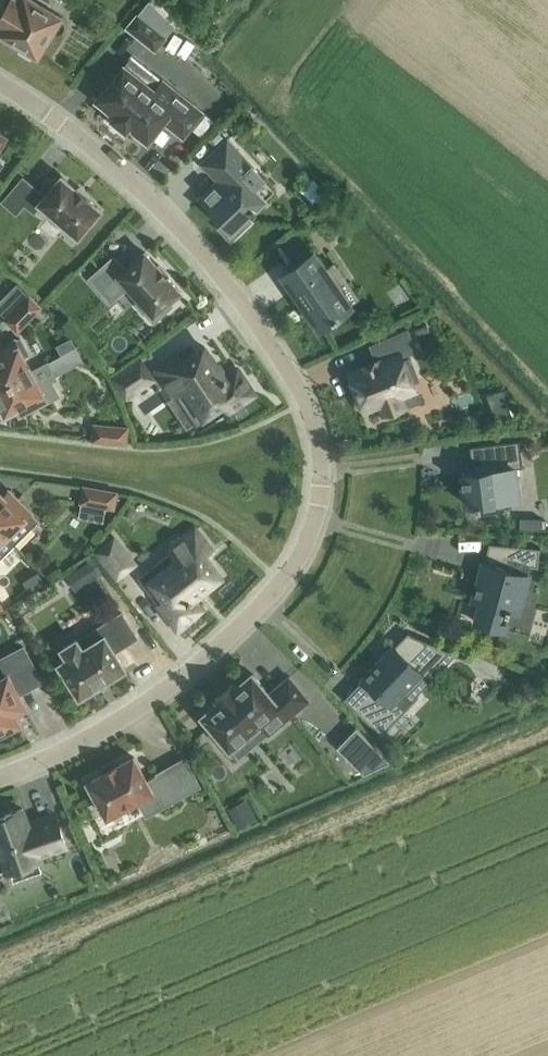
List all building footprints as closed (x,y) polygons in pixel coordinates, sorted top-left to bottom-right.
[(3,12),(0,17),(0,32),(21,45),(19,49),(33,58),(35,54),(38,55),(52,32),(54,33),(57,34),(61,33),(64,31),(66,28),(66,24),(65,20),(63,17),(47,8),(50,3),(45,0),(10,0),(3,12)] [(155,50),(176,25),(151,0),(149,0),(127,27),(155,50)] [(163,121),(166,124),(183,138),(204,112),(163,79),(155,90),(126,66),(125,64),(123,66),(124,67),(117,74),(113,71),(101,86),(105,89),(98,97),(97,99),(98,100),(99,100),(116,114),(113,118),(126,129),(130,125),(147,139),(146,139),(148,141),(150,139),(149,138),(163,121)] [(205,83),(196,89),(209,107),(217,101),(205,83)] [(219,180),(210,189),(200,198),(224,223),(220,227),(231,238),(250,220),(246,217),(253,211),(254,212),(257,209),(256,208),(263,200),(253,189),(264,178),(227,139),(203,163),(219,180)] [(34,211),(40,204),(79,236),(101,209),(87,197),(88,197),(77,187),(76,188),(62,176),(45,196),(23,178),(3,201),(16,212),(24,203),(34,211)] [(334,263),(326,268),(314,251),(282,273),(320,328),(352,306),(350,302),(357,297),(334,263)] [(102,292),(120,276),(141,299),(137,303),(153,322),(172,305),(168,301),(180,291),(168,278),(169,276),(169,275),(167,277),(157,266),(159,264),(158,263),(157,265),(145,252),(125,269),(114,256),(90,278),(102,292)] [(41,307),(29,296),(6,320),(17,331),(41,307)] [(349,375),(353,383),(349,384),(357,402),(360,401),(363,409),(380,402),(385,414),(406,406),(401,394),(416,388),(413,382),(418,380),(410,359),(405,361),(403,355),(416,350),(408,330),(371,345),(376,360),(360,366),(362,370),(349,375)] [(31,370),(15,340),(0,348),(0,387),(31,370)] [(156,367),(174,395),(185,388),(204,416),(224,403),(229,411),(254,394),(237,368),(225,377),(204,346),(182,360),(177,353),(156,367)] [(141,360),(114,378),(127,397),(154,379),(141,360)] [(31,370),(0,387),(0,405),(5,414),(16,408),(20,415),(57,395),(49,381),(54,378),(46,363),(31,370)] [(94,424),(93,440),(126,443),(128,427),(94,424)] [(473,471),(473,472),(462,473),(466,504),(477,503),(478,514),(500,511),(498,500),(519,497),(515,468),(523,467),(519,439),(492,443),(495,469),(474,471),(474,470),(473,471)] [(116,492),(84,486),(81,502),(114,508),(116,492)] [(14,545),(38,521),(9,491),(3,496),(0,493),(0,530),(14,545)] [(541,528),(541,517),(520,516),(519,528),(541,528)] [(177,628),(201,610),(192,598),(221,575),(205,554),(212,549),(196,528),(170,549),(178,559),(151,580),(165,599),(158,605),(177,628)] [(0,530),(0,559),(14,545),(0,530)] [(117,577),(135,563),(115,537),(97,552),(117,577)] [(484,562),(482,571),(474,599),(482,601),(476,622),(496,628),(502,607),(506,608),(505,610),(510,611),(510,609),(518,611),(528,574),(526,573),(528,566),(538,567),(540,548),(511,545),(509,562),(507,562),(505,567),(491,564),(484,562)] [(121,644),(135,635),(122,612),(98,627),(103,636),(83,648),(77,639),(62,648),(68,658),(59,663),(80,697),(96,686),(96,687),(109,679),(109,678),(125,668),(115,652),(121,644)] [(447,651),(448,650),(426,640),(408,659),(395,646),(391,650),(381,660),(364,678),(382,696),(363,716),(382,735),(402,713),(392,704),(407,688),(410,690),(447,651)] [(19,723),(14,712),(25,706),(18,693),(42,681),(24,647),(0,659),(0,733),(19,723)] [(222,738),(230,748),(260,723),(269,733),(309,700),(289,676),(273,690),(274,691),(270,694),(252,673),(236,687),(232,683),(216,697),(219,701),(202,715),(211,725),(206,729),(218,742),(222,738)] [(314,712),(329,729),(338,720),(323,704),(314,712)] [(337,747),(364,772),(390,761),(356,727),(337,747)] [(158,774),(147,780),(134,756),(118,765),(117,764),(103,772),(104,773),(88,782),(107,816),(164,785),(173,800),(199,785),(185,759),(158,773),(158,774)] [(243,791),(224,802),(235,820),(254,809),(243,791)] [(38,854),(66,844),(56,817),(37,824),(38,826),(30,829),(22,809),(0,817),(0,865),(5,863),(7,869),(40,858),(38,854)] [(12,881),(41,872),(38,862),(9,872),(12,881)]
